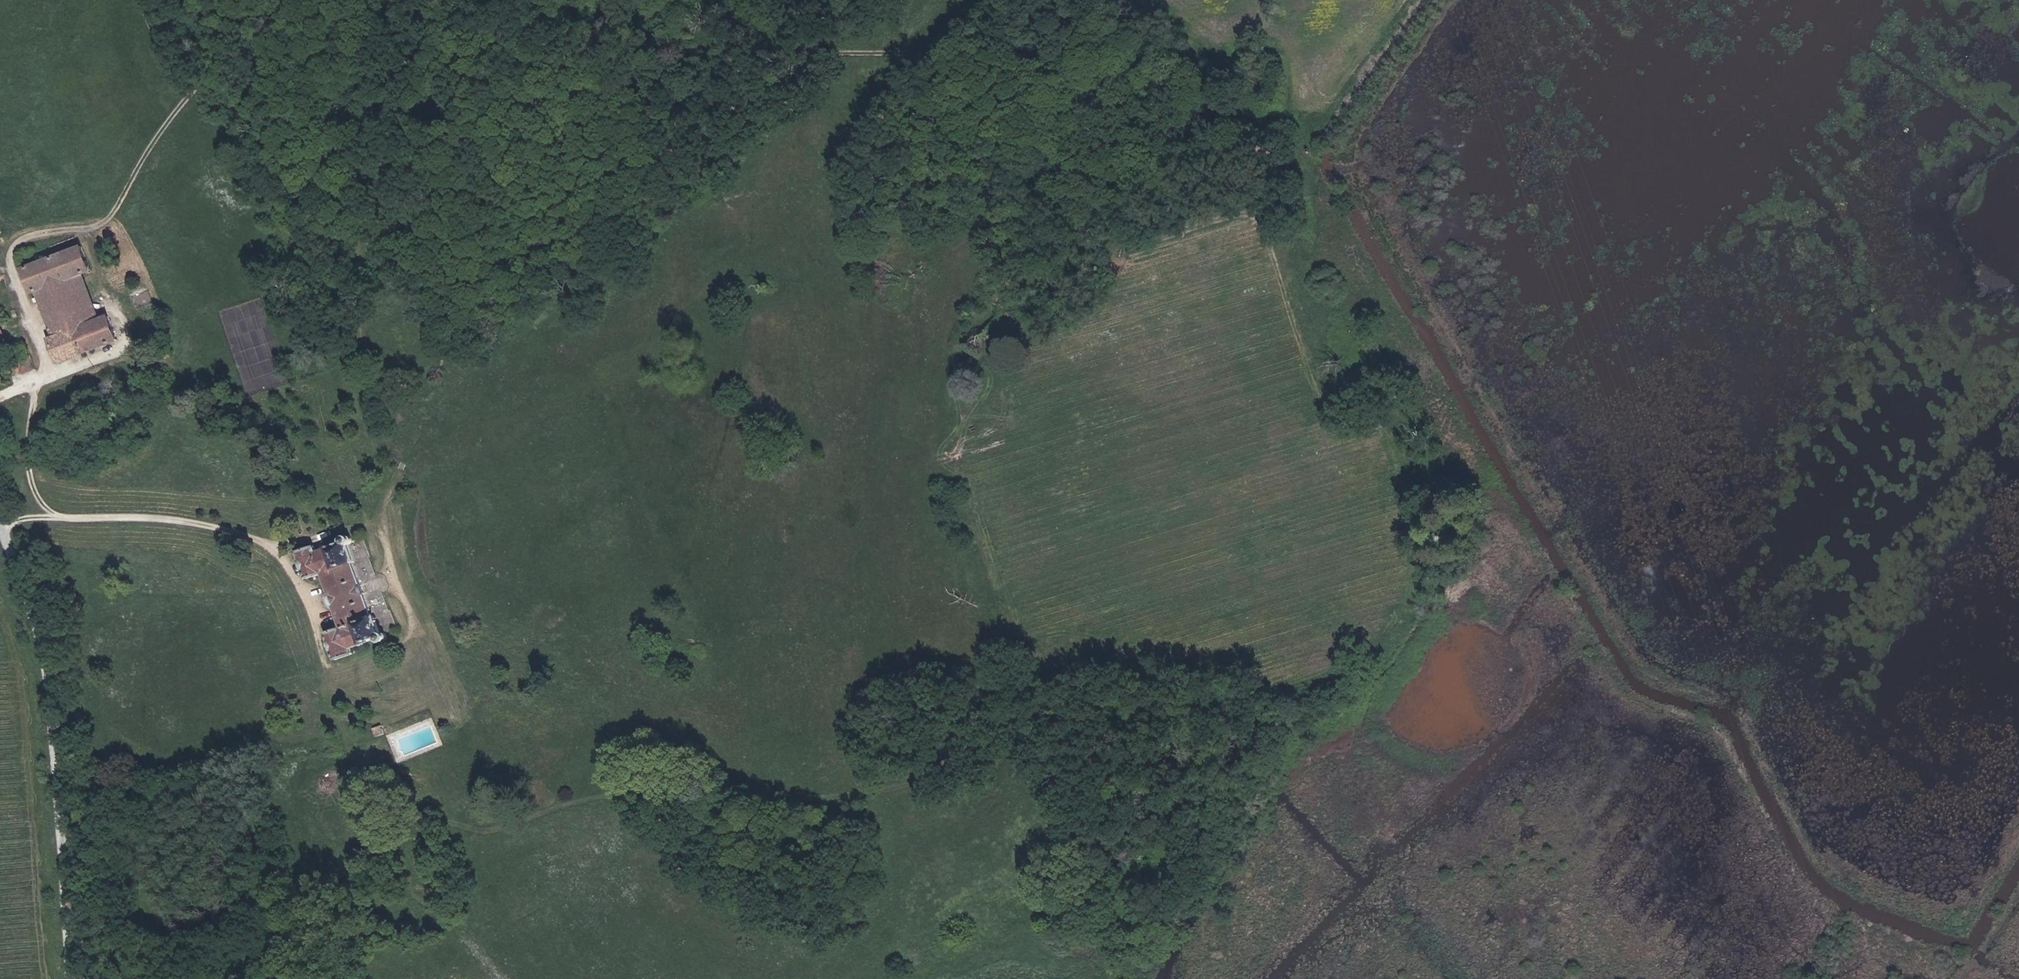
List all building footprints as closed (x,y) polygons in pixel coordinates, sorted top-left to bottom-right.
[(94,271),(84,244),(22,267),(32,294),(39,292),(41,299),(35,301),(37,304),(42,302),(54,334),(48,336),(57,363),(119,340),(110,314),(101,318),(84,324),(68,280),(94,271)] [(85,275),(68,280),(84,324),(101,318),(85,275)] [(13,346),(22,374),(36,369),(26,341),(13,346)] [(345,537),(344,539),(345,540),(345,541),(320,549),(318,545),(297,551),(306,579),(323,574),(341,626),(326,632),(335,660),(355,654),(353,647),(379,638),(380,641),(381,642),(382,643),(384,643),(386,643),(388,642),(389,641),(390,639),(390,636),(389,635),(387,634),(385,633),(384,633),(376,613),(374,614),(356,562),(357,561),(351,544),(353,543),(354,542),(355,540),(354,538),(354,536),(352,535),(348,535),(347,535),(345,537)] [(380,727),(371,730),(374,738),(383,735),(380,727)]
